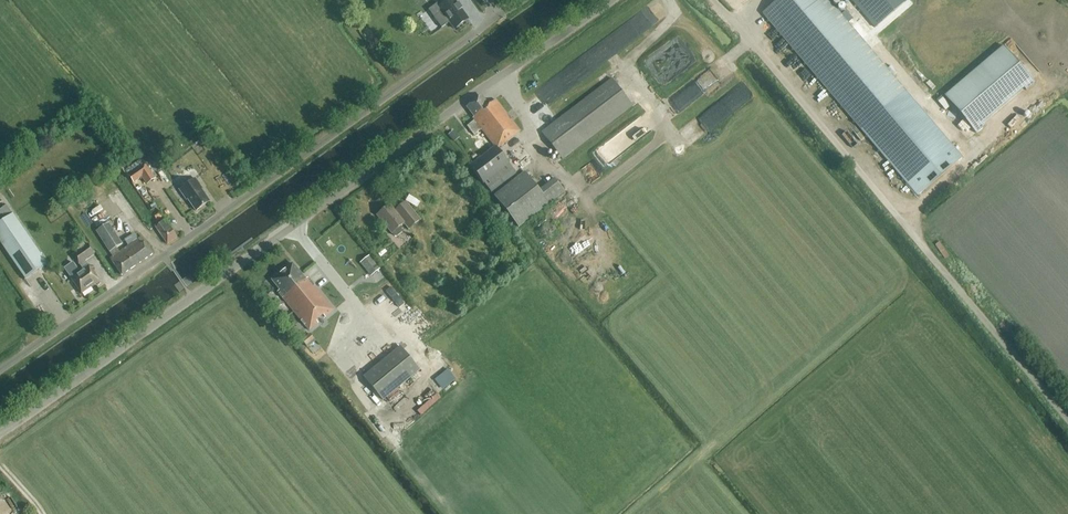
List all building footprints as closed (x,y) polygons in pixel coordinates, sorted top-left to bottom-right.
[(454,29),(468,19),(454,0),(433,0),(454,29)] [(762,14),(917,196),(963,157),(829,0),(778,0),(762,14)] [(867,19),(874,28),(907,0),(851,0),(867,19)] [(867,19),(862,23),(870,32),(874,28),(867,19)] [(981,123),(1023,88),(1026,91),(1034,83),(1003,46),(944,96),(975,133),(984,126),(981,123)] [(932,70),(941,63),(937,58),(928,65),(932,70)] [(581,64),(548,83),(556,96),(588,77),(581,64)] [(562,160),(632,106),(612,79),(541,133),(562,160)] [(488,106),(481,97),(467,108),(474,117),(472,118),(474,121),(467,127),(474,135),(481,130),(495,147),(469,167),(483,184),(484,184),(491,193),(516,173),(497,149),(520,132),(496,100),(488,106)] [(453,142),(459,137),(453,130),(447,135),(453,142)] [(607,167),(637,146),(626,131),(596,152),(607,167)] [(155,179),(145,162),(137,167),(134,163),(125,169),(133,183),(142,177),(146,185),(155,179)] [(229,169),(223,174),(232,186),(239,181),(229,169)] [(540,191),(525,171),(494,195),(519,228),(565,192),(554,179),(540,191)] [(209,202),(201,190),(202,189),(195,179),(179,190),(186,200),(187,199),(195,211),(209,202)] [(389,205),(377,216),(394,237),(397,237),(402,233),(402,230),(399,227),(404,223),(409,219),(414,225),(420,220),(405,202),(394,211),(389,205)] [(13,215),(7,206),(0,211),(0,223),(13,215)] [(157,222),(162,218),(159,213),(154,217),(157,222)] [(0,223),(0,242),(25,280),(47,265),(13,215),(0,223)] [(167,244),(176,238),(165,222),(157,229),(159,233),(167,244)] [(119,252),(116,248),(122,245),(108,223),(96,231),(109,253),(110,253),(112,257),(110,258),(121,276),(152,255),(141,237),(138,239),(134,233),(124,240),(128,246),(119,252)] [(79,265),(67,273),(70,279),(81,294),(99,281),(89,266),(88,266),(84,261),(95,253),(89,245),(89,244),(87,245),(87,246),(78,251),(72,256),(79,265)] [(382,277),(386,275),(377,255),(366,260),(369,265),(357,271),(363,284),(373,279),(378,289),(385,285),(382,277)] [(292,263),(270,280),(279,291),(277,292),(309,332),(319,324),(316,321),(323,316),(325,318),(335,311),(308,278),(306,279),(292,263)] [(313,339),(309,333),(301,340),(305,345),(313,339)] [(384,400),(419,369),(399,346),(364,376),(384,400)] [(442,390),(456,380),(448,369),(434,380),(442,390)]
